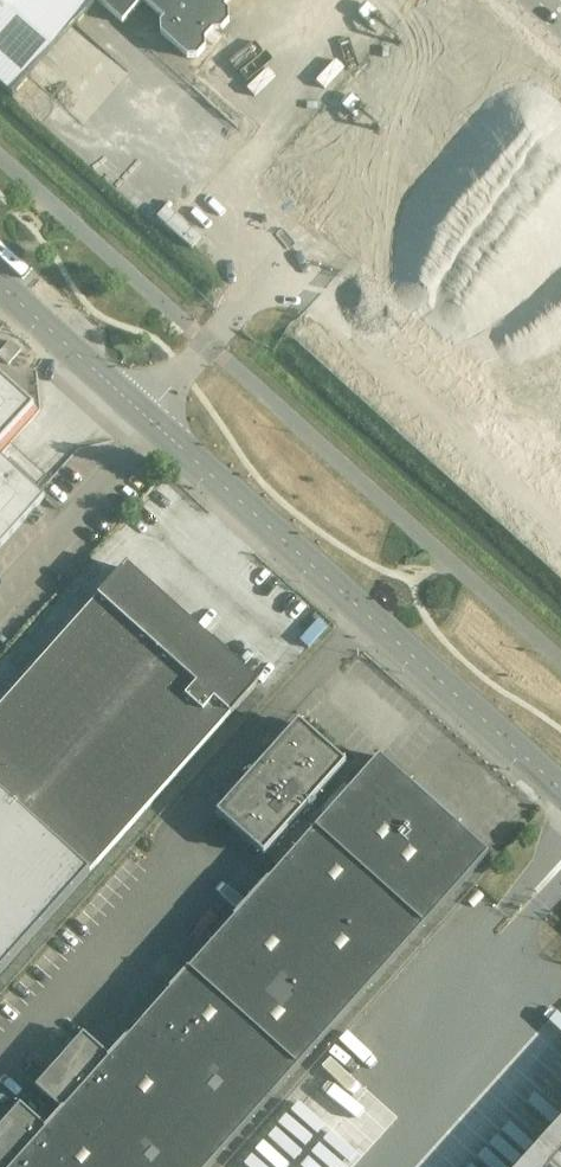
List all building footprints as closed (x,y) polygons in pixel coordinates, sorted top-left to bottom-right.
[(13,98),(31,77),(77,26),(95,6),(89,0),(0,0),(0,86),(13,98)] [(135,12),(143,2),(164,19),(160,24),(161,34),(188,59),(199,58),(206,49),(206,42),(214,32),(222,31),(230,22),(229,12),(225,8),(232,0),(97,0),(124,24),(135,12)] [(267,178),(305,212),(327,232),(560,442),(560,84),(467,0),(426,0),(267,178)] [(0,354),(0,356),(9,364),(21,350),(11,341),(0,354)] [(33,409),(0,380),(0,446),(33,409)] [(44,500),(0,460),(0,549),(44,500)] [(253,691),(120,571),(0,705),(0,975),(90,874),(89,873),(253,691)] [(264,858),(267,854),(282,867),(271,879),(127,1041),(235,1137),(465,879),(488,854),(379,757),(325,819),(310,806),(346,765),(298,723),(216,815),(264,858)] [(127,1041),(110,1060),(82,1036),(34,1090),(62,1115),(63,1113),(123,1166),(209,1166),(235,1137),(127,1041)] [(396,1111),(334,1060),(247,1166),(350,1166),(396,1111)] [(62,1115),(47,1131),(19,1106),(0,1128),(0,1166),(123,1166),(63,1113),(62,1115)] [(520,1166),(560,1166),(560,1122),(520,1166)]
